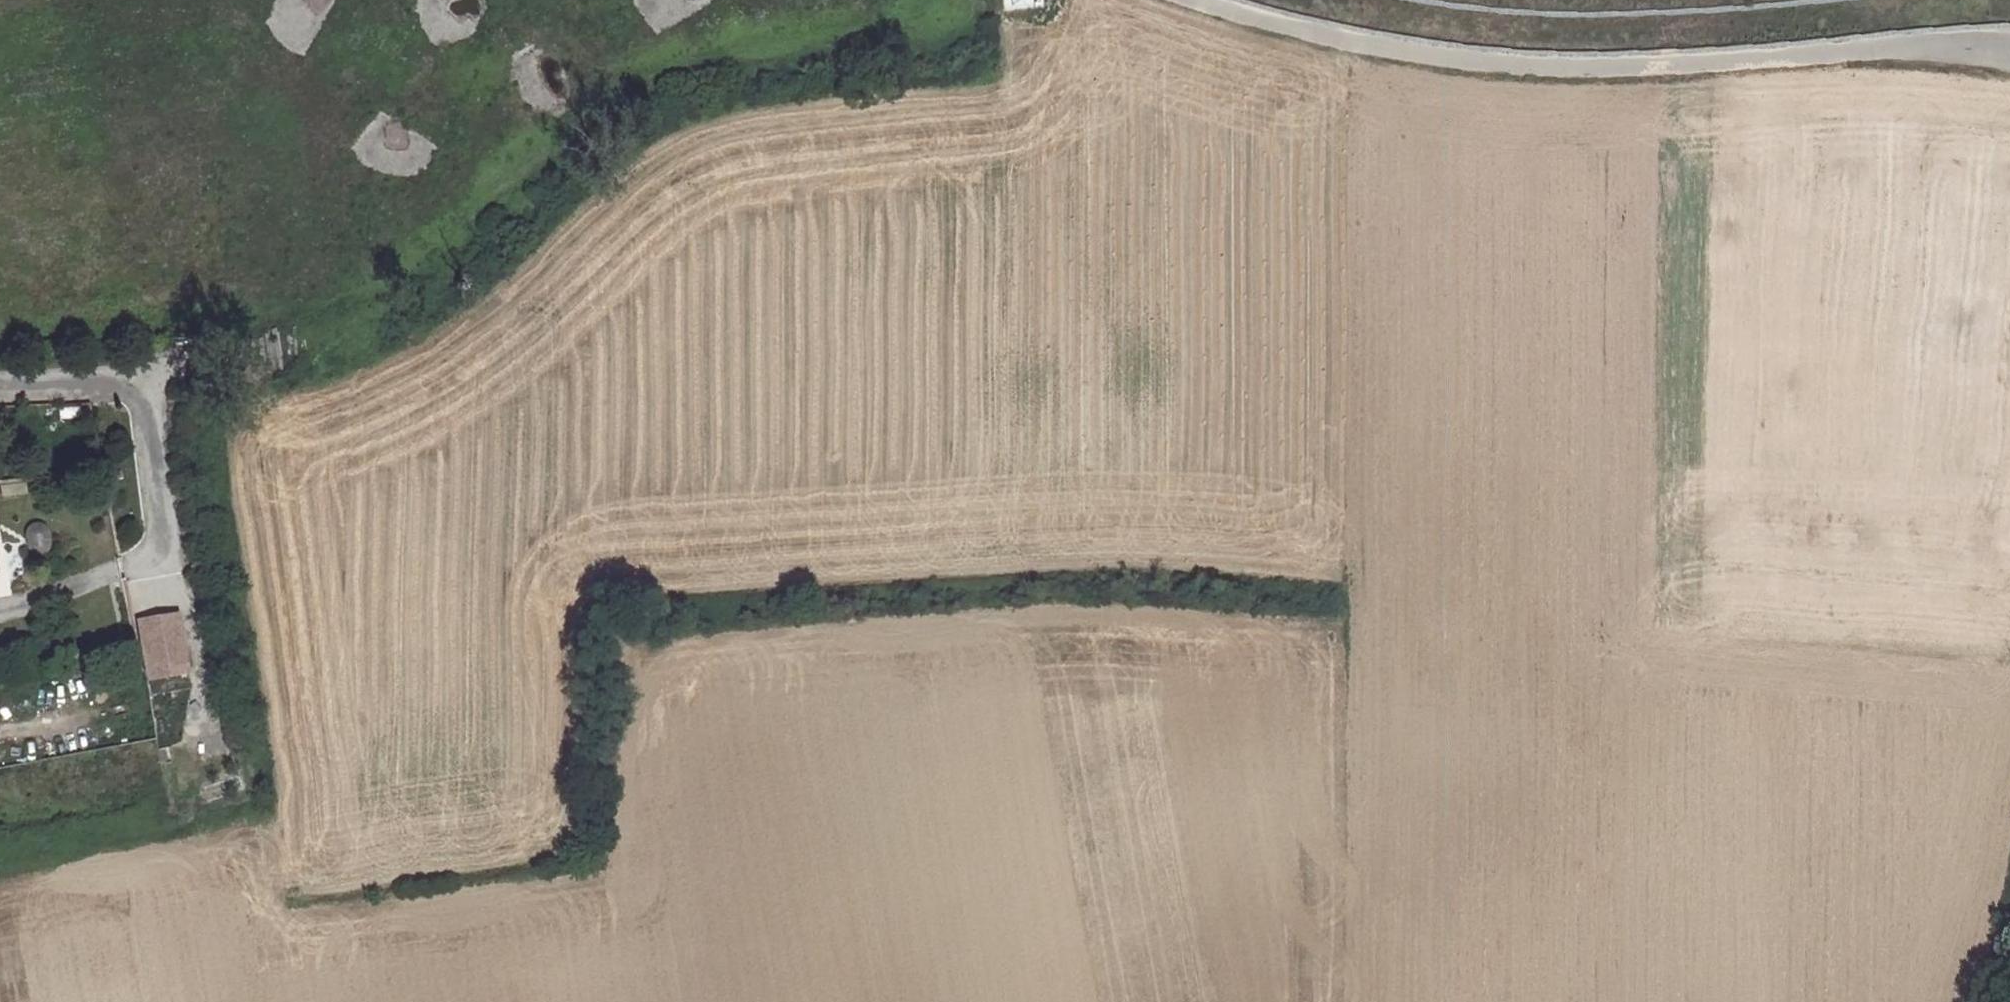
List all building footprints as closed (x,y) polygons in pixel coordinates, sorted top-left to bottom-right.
[(177,613),(137,621),(152,696),(192,688),(177,613)]
